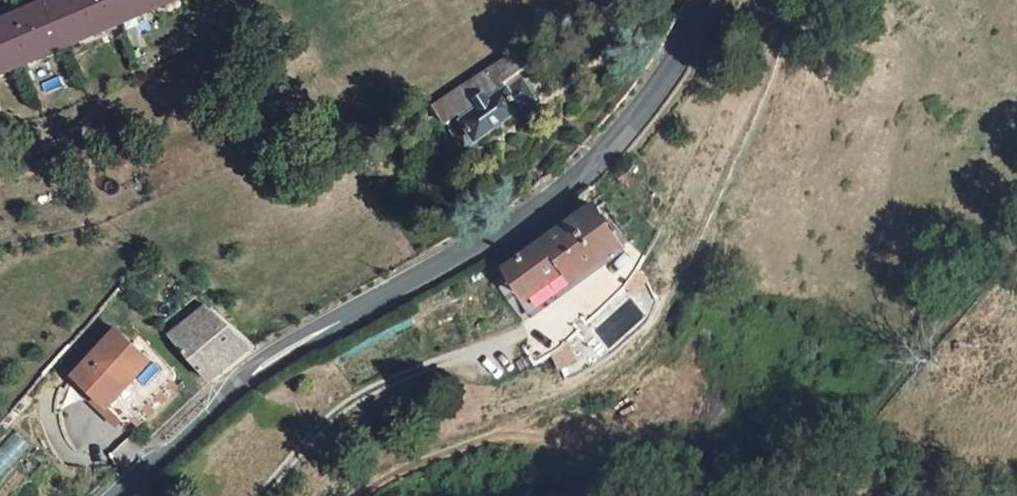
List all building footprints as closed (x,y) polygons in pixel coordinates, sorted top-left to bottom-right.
[(179,0),(59,0),(0,25),(0,78),(179,0)] [(535,70),(544,62),(528,44),(447,99),(478,140),(491,130),(493,132),(536,100),(535,99),(549,88),(535,70)] [(599,226),(617,249),(636,236),(608,198),(594,208),(604,222),(599,226)] [(604,222),(594,208),(539,248),(559,276),(581,261),(587,269),(617,249),(599,226),(604,222)] [(559,276),(539,248),(521,260),(542,288),(559,276)] [(214,295),(178,329),(216,371),(261,335),(214,295)] [(157,350),(122,319),(81,366),(116,396),(157,350)]
